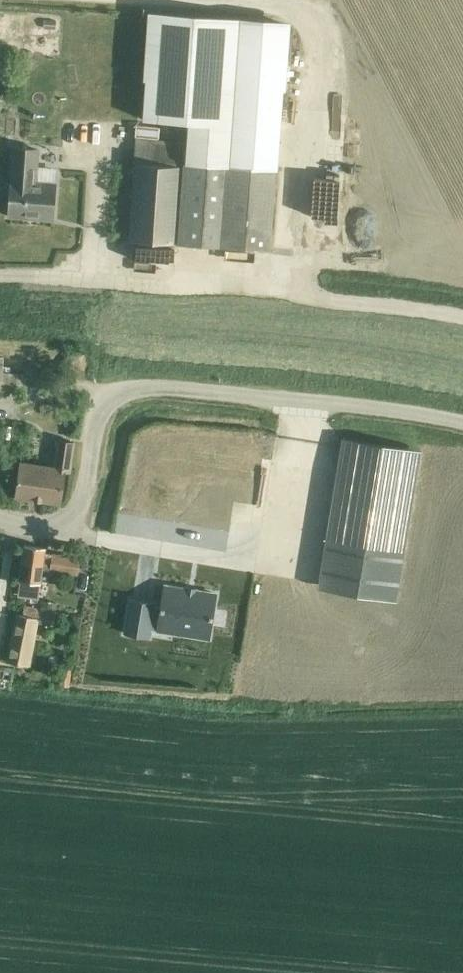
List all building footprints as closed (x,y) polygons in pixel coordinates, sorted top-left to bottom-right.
[(285,70),(288,24),(280,23),(240,21),(150,14),(143,119),(188,122),(187,142),(186,142),(136,138),(129,240),(270,249),(276,168),(278,169),(278,168),(280,149),(281,128),(285,70)] [(9,220),(53,222),(55,186),(35,186),(38,153),(15,152),(12,185),(9,220)] [(405,184),(410,204),(420,201),(415,182),(405,184)] [(83,366),(84,353),(68,351),(66,364),(83,366)] [(2,390),(23,390),(24,373),(3,371),(3,356),(0,356),(0,390),(2,390)] [(15,496),(58,501),(60,501),(60,499),(65,469),(71,469),(74,441),(61,440),(57,466),(19,462),(15,496)] [(320,583),(399,596),(421,454),(342,441),(320,583)] [(20,579),(18,592),(39,594),(41,582),(43,568),(70,573),(72,557),(45,552),(46,548),(25,545),(20,579)] [(128,615),(125,633),(140,635),(149,637),(150,633),(150,629),(151,628),(160,630),(169,631),(170,630),(170,626),(171,622),(192,625),(207,627),(209,628),(209,632),(208,637),(208,638),(209,638),(211,627),(214,611),(216,594),(216,593),(165,585),(163,597),(161,606),(159,605),(154,605),(155,603),(142,601),(131,599),(128,615)] [(27,605),(26,615),(18,614),(8,661),(29,665),(37,618),(54,621),(56,611),(27,605)] [(63,668),(60,686),(70,687),(73,669),(63,668)]
